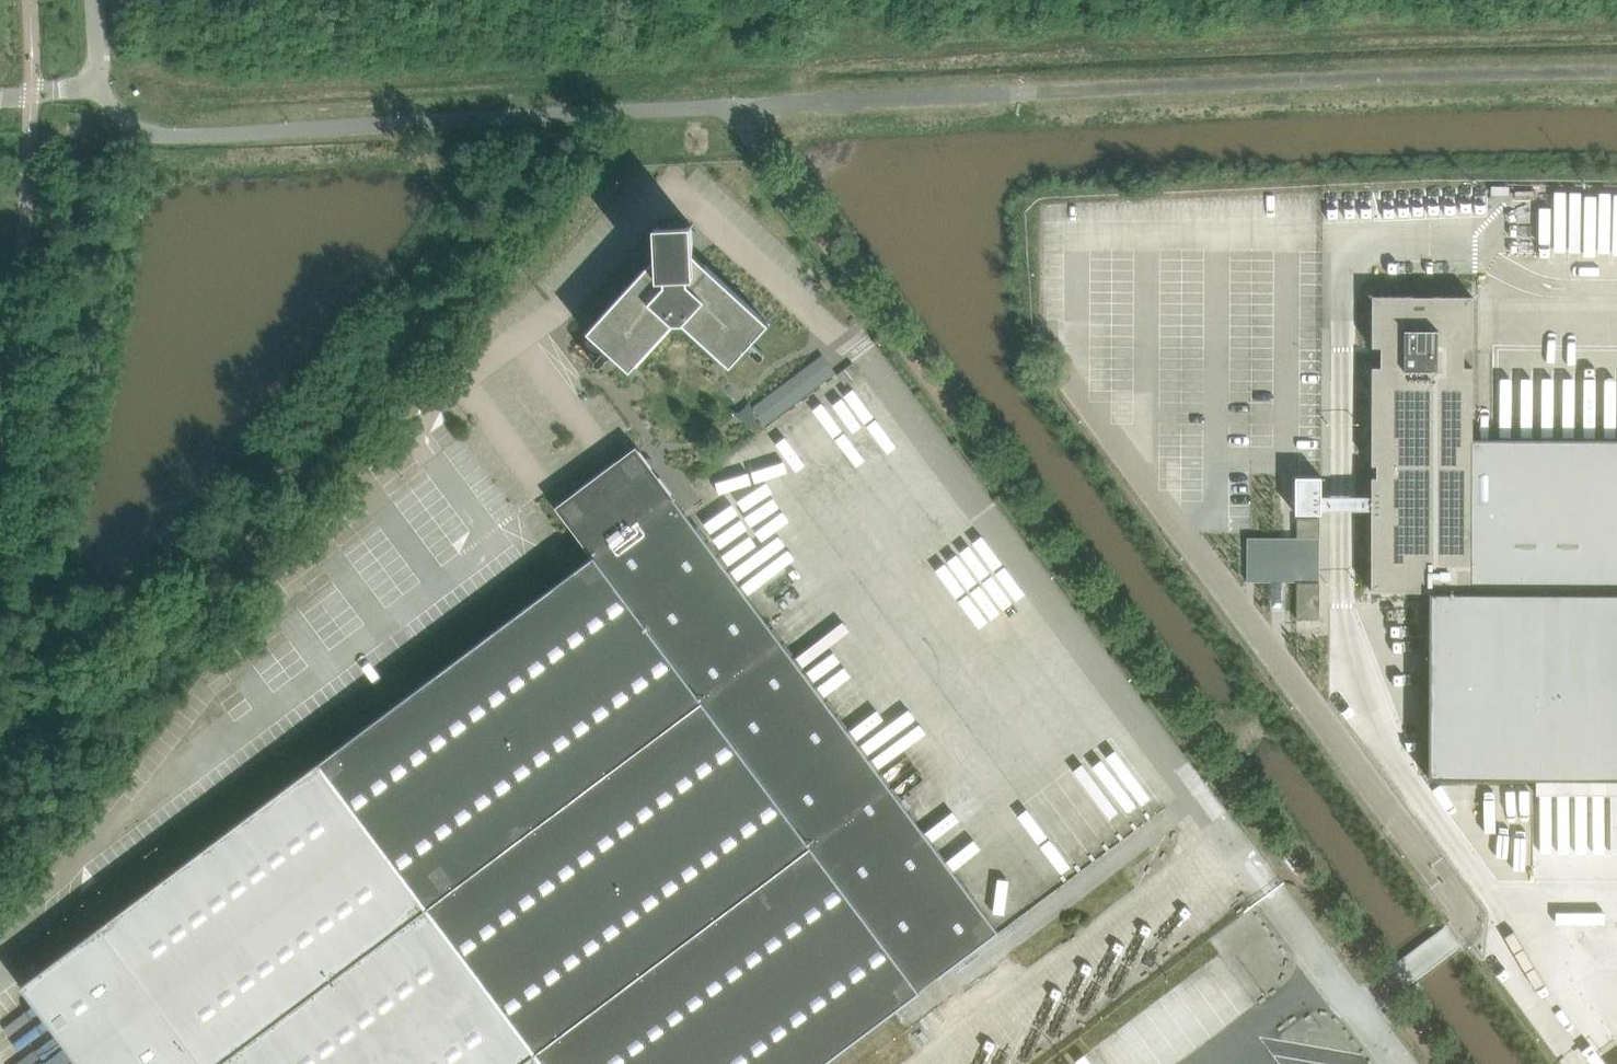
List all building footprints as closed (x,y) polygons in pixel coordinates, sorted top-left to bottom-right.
[(612,354),(631,371),(673,324),(684,324),(731,367),(748,348),(753,343),(770,324),(694,254),(693,242),(694,242),(695,241),(696,241),(697,240),(698,239),(698,238),(699,237),(699,235),(698,234),(698,233),(697,232),(697,231),(696,230),(695,230),(694,230),(692,230),(692,225),(655,227),(657,257),(588,332),(606,349),(612,354)] [(1296,476),(1296,513),(1322,513),(1322,509),(1372,510),(1372,591),(1431,591),(1430,778),(1537,779),(1537,794),(1616,794),(1616,439),(1473,438),(1473,366),(1464,366),(1464,346),(1473,346),(1474,296),(1434,296),(1431,294),(1429,293),(1425,293),(1422,293),(1419,293),(1416,294),(1414,296),(1373,296),(1373,346),(1363,356),(1373,367),(1372,464),(1369,464),(1369,477),(1372,477),(1372,496),(1322,496),(1322,477),(1296,476)] [(769,423),(836,372),(821,353),(754,404),(769,423)] [(845,384),(849,381),(860,373),(853,363),(838,374),(845,384)] [(809,443),(833,477),(875,446),(883,457),(907,439),(863,378),(835,398),(829,391),(774,430),(792,455),(809,443)] [(1000,932),(637,447),(557,507),(593,556),(21,984),(81,1063),(823,1063),(1000,932)] [(1297,518),(1297,539),(1320,539),(1320,519),(1297,518)] [(991,546),(916,598),(939,631),(989,595),(1007,621),(1031,604),(991,546)] [(1320,618),(1320,580),(1297,580),(1297,618),(1320,618)] [(1123,774),(1148,806),(1171,790),(1128,733),(1107,749),(1125,772),(1123,774)]
